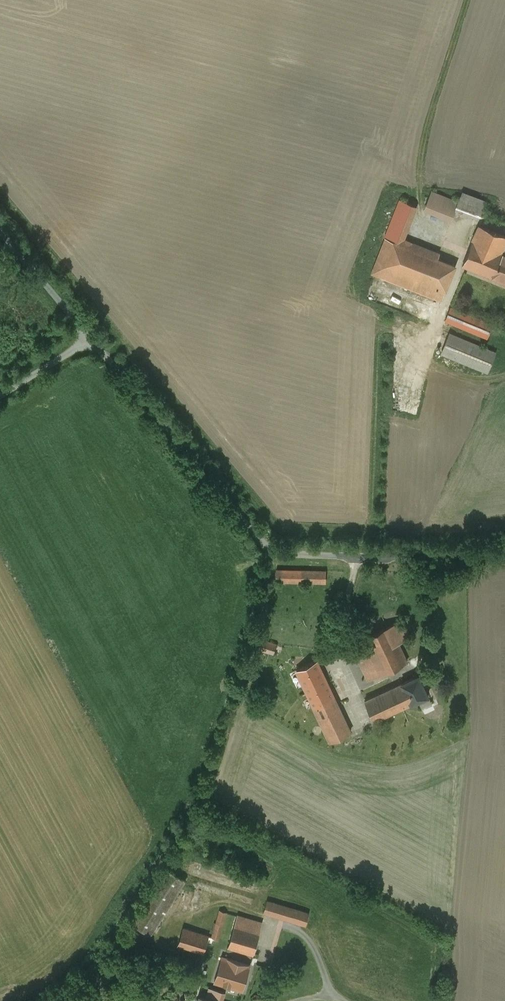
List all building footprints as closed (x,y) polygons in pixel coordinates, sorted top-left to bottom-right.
[(453,215),(457,205),(458,201),(431,191),(429,197),(426,204),(453,215)] [(462,192),(458,201),(457,205),(480,215),(482,210),(486,201),(462,192)] [(401,200),(386,238),(397,242),(412,204),(401,200)] [(473,239),(503,251),(504,245),(504,235),(479,225),(473,239)] [(455,264),(397,242),(386,238),(372,273),(441,300),(455,264)] [(503,251),(473,239),(462,265),(504,282),(504,252),(503,251)] [(375,282),(369,294),(374,297),(380,284),(375,282)] [(491,324),(451,307),(446,319),(486,336),(491,324)] [(482,346),(449,333),(441,352),(488,371),(496,352),(482,346)] [(326,570),(275,567),(275,581),(325,584),(326,570)] [(409,640),(400,618),(370,632),(375,643),(356,651),(369,679),(410,661),(402,643),(409,640)] [(274,656),(278,643),(258,637),(254,650),(274,656)] [(353,732),(320,660),(296,670),(329,743),(353,732)] [(429,696),(418,674),(394,686),(390,677),(360,691),(375,721),(429,696)] [(151,935),(185,880),(168,870),(134,924),(151,935)] [(310,913),(267,901),(264,913),(306,926),(310,913)] [(219,909),(211,937),(220,939),(228,911),(219,909)] [(263,922),(237,914),(227,949),(254,956),(263,922)] [(209,936),(183,928),(178,944),(204,952),(209,936)] [(252,965),(222,956),(214,983),(244,991),(252,965)] [(198,993),(196,1000),(222,1000),(198,993)]
